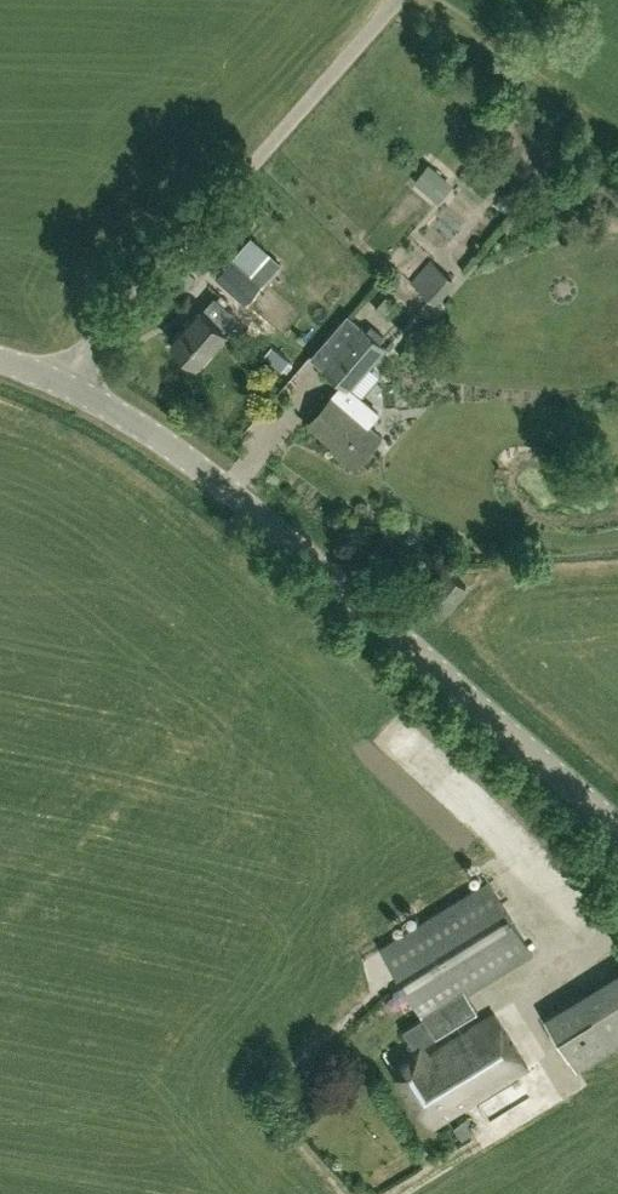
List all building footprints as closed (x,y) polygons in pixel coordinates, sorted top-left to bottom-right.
[(453,184),(429,162),(413,180),(437,202),(453,184)] [(255,210),(263,218),(269,211),(262,204),(255,210)] [(234,258),(217,276),(246,302),(262,284),(234,258)] [(227,332),(216,321),(228,308),(216,297),(204,310),(202,309),(173,341),(198,364),(227,332)] [(345,383),(352,390),(355,386),(387,348),(360,324),(325,366),(345,383)] [(359,463),(382,437),(368,425),(382,409),(356,386),(355,386),(352,390),(345,383),(309,424),(336,447),(338,445),(359,463)] [(427,593),(446,610),(466,585),(447,569),(427,593)] [(382,946),(425,1017),(403,1030),(416,1052),(393,1066),(430,1126),(527,1067),(495,1013),(428,1053),(423,1045),(478,1012),(466,993),(532,953),(489,882),(382,946)] [(577,1069),(608,1050),(576,998),(545,1018),(577,1069)] [(465,1119),(454,1127),(463,1139),(474,1132),(465,1119)]
